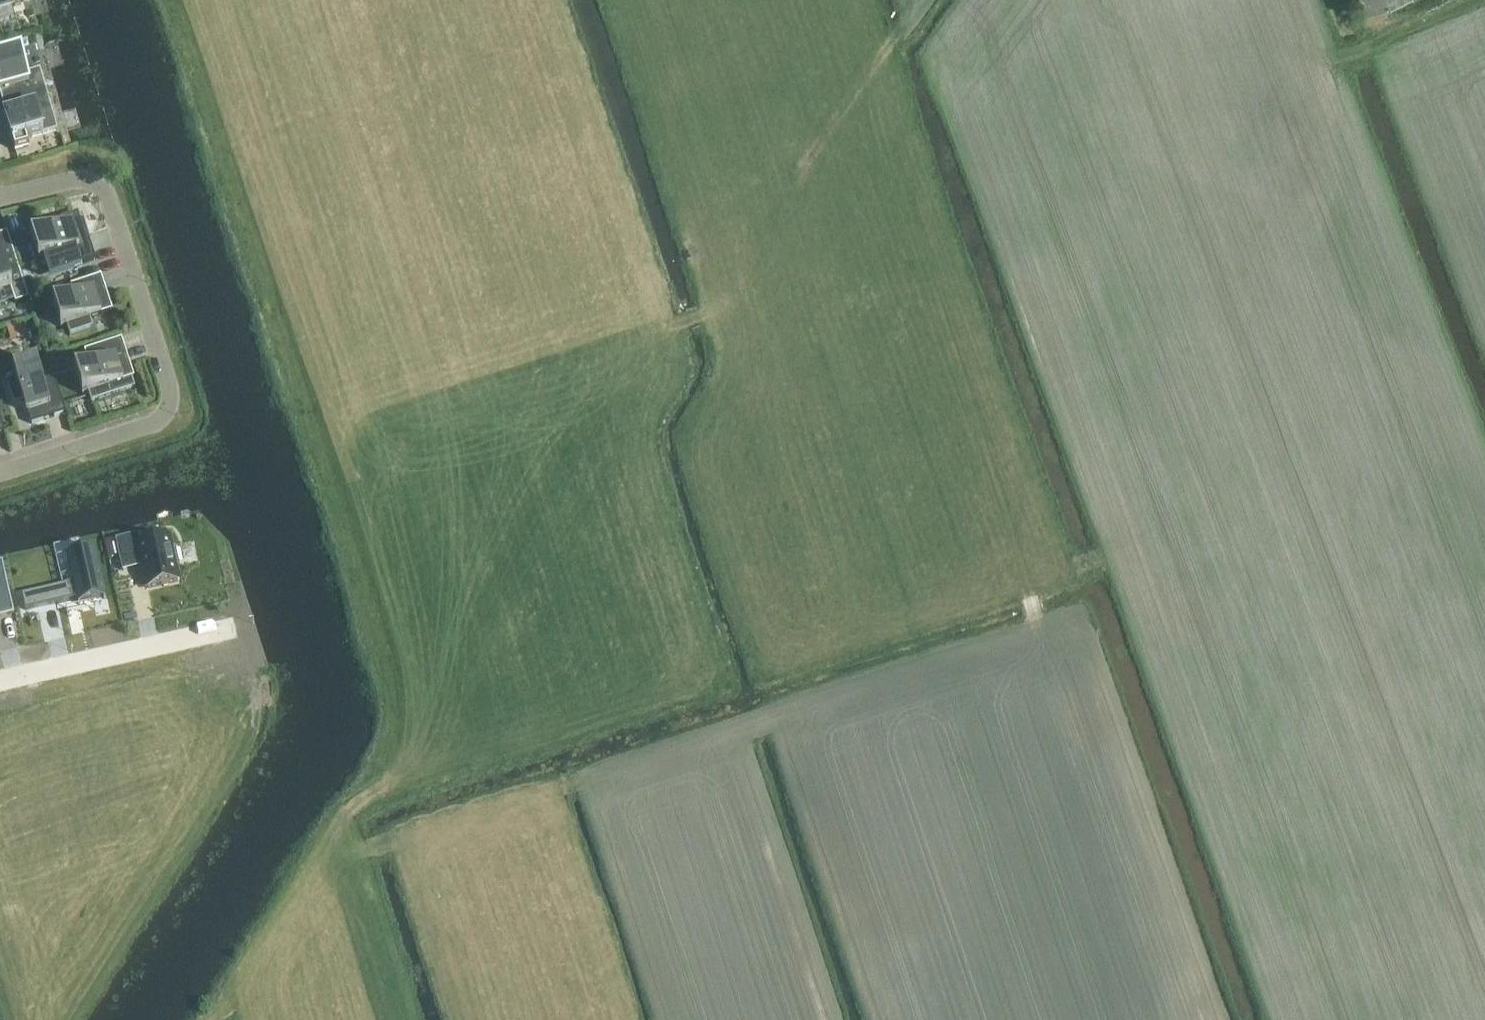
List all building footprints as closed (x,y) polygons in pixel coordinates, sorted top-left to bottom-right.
[(11,20),(6,3),(15,0),(0,0),(0,23),(11,20)] [(1366,11),(1394,0),(1362,0),(1366,11)] [(46,92),(40,70),(26,74),(21,57),(4,62),(1,54),(0,54),(0,93),(4,92),(7,103),(46,92)] [(46,92),(7,103),(10,115),(5,117),(14,152),(28,148),(26,140),(57,131),(46,92)] [(82,270),(80,266),(95,261),(83,222),(80,222),(78,215),(35,228),(34,226),(33,226),(36,237),(31,238),(38,262),(43,261),(49,280),(82,270)] [(19,271),(7,234),(0,236),(0,293),(12,290),(16,303),(28,300),(19,271)] [(91,327),(88,320),(112,312),(101,277),(70,287),(74,298),(53,305),(60,329),(66,327),(69,337),(71,337),(70,334),(91,327)] [(88,394),(90,402),(131,388),(129,381),(134,379),(129,364),(126,366),(124,359),(127,358),(121,340),(84,352),(89,368),(74,372),(82,396),(88,394)] [(70,374),(64,354),(50,359),(56,378),(70,374)] [(42,382),(37,366),(13,373),(15,379),(5,382),(5,384),(7,383),(14,404),(22,401),(30,425),(65,414),(54,379),(42,382)] [(137,537),(116,541),(122,565),(141,561),(148,589),(177,583),(174,568),(179,567),(175,549),(170,551),(167,538),(139,544),(137,537)] [(73,584),(21,596),(25,612),(77,601),(77,605),(79,604),(103,599),(105,598),(104,593),(105,593),(102,579),(101,580),(95,552),(93,552),(69,558),(67,558),(73,584)] [(14,611),(6,576),(0,577),(0,614),(14,611)]
